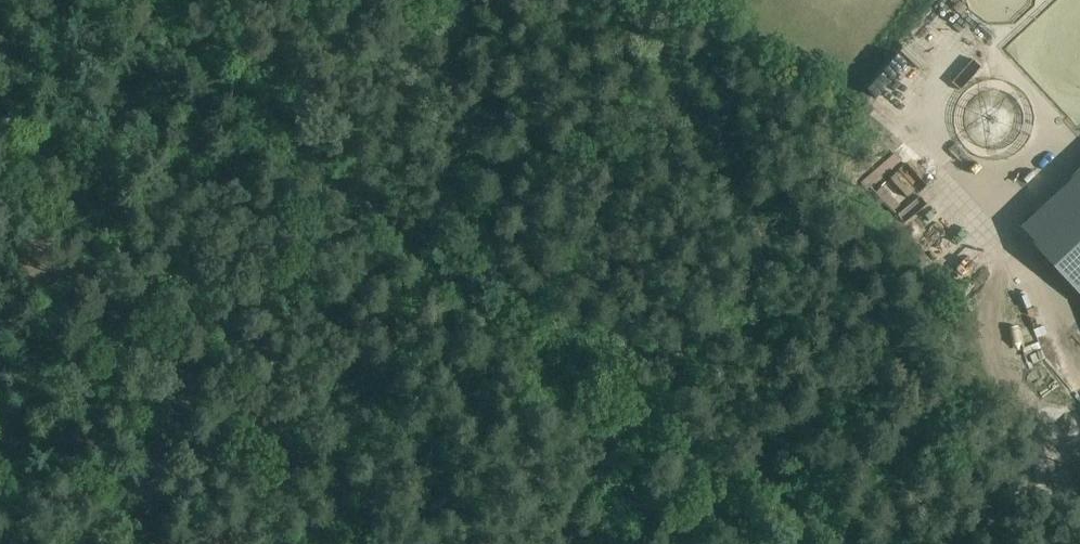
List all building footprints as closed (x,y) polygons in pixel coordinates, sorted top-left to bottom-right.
[(896,173),(873,193),(892,214),(915,194),(896,173)]
